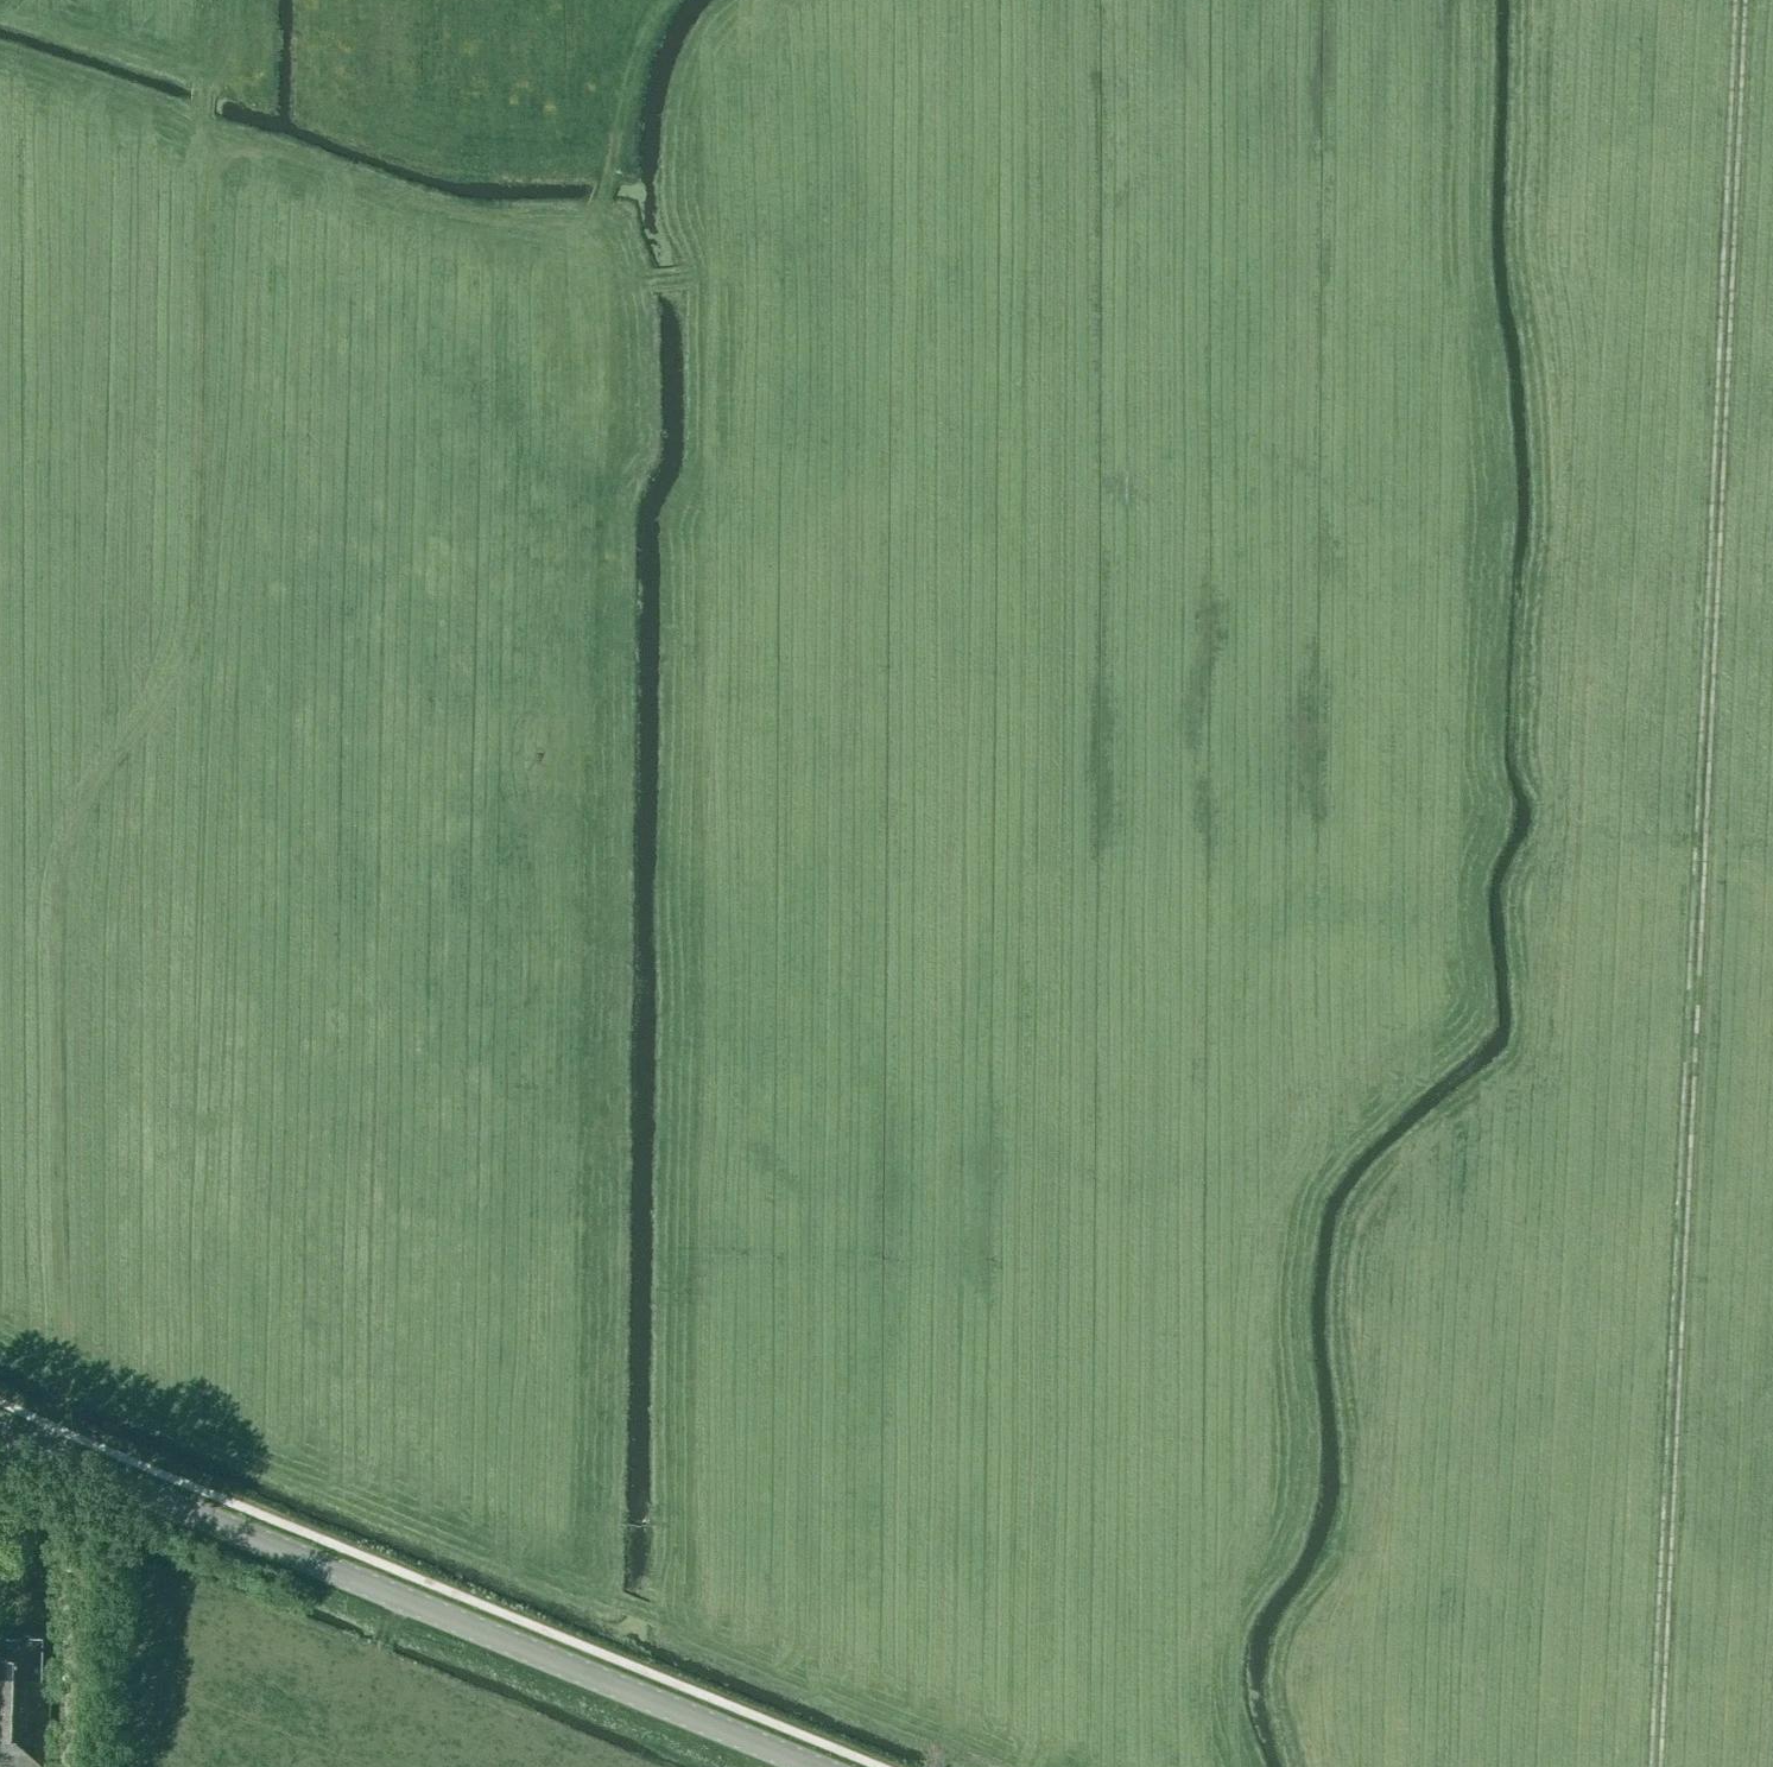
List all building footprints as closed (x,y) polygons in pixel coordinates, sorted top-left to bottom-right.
[(50,1681),(39,1680),(40,1640),(0,1639),(0,1766),(48,1766),(50,1681)]
